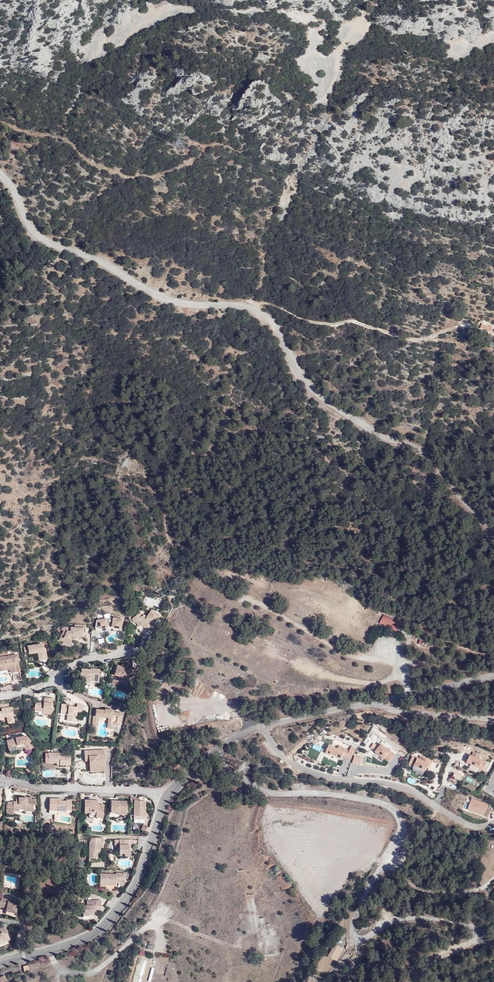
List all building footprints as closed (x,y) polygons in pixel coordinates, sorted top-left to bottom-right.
[(481,323),(480,328),(491,331),(493,325),(488,324),(488,325),(481,323)] [(413,383),(421,385),(423,380),(416,377),(413,383)] [(139,621),(141,625),(152,631),(156,624),(155,623),(160,615),(152,610),(147,617),(144,614),(143,615),(141,612),(133,618),(137,623),(139,621)] [(113,626),(123,627),(124,619),(114,617),(114,618),(111,617),(97,620),(96,628),(100,627),(109,626),(113,626)] [(382,627),(397,631),(400,622),(384,618),(382,627)] [(85,633),(85,630),(62,634),(62,637),(65,638),(64,642),(69,644),(71,638),(74,638),(74,639),(78,639),(78,637),(83,637),(83,633),(85,633)] [(65,638),(62,637),(60,642),(72,646),(74,640),(74,639),(74,638),(71,638),(69,644),(64,642),(65,638)] [(43,651),(43,648),(42,643),(27,645),(27,646),(23,647),(24,653),(28,652),(28,653),(37,652),(39,659),(47,658),(46,651),(43,651)] [(17,655),(0,657),(0,673),(12,672),(14,681),(21,680),(17,655)] [(126,681),(132,682),(136,668),(131,666),(129,669),(117,666),(114,675),(127,679),(126,681)] [(89,684),(90,682),(81,681),(79,678),(79,672),(81,672),(81,669),(78,668),(77,679),(80,682),(85,684),(89,684)] [(81,681),(90,682),(90,681),(98,681),(99,669),(90,668),(90,669),(90,671),(88,671),(88,669),(81,669),(81,672),(79,672),(79,678),(81,681)] [(43,711),(43,713),(51,714),(53,698),(45,697),(44,702),(44,703),(40,703),(36,702),(35,710),(43,711)] [(62,709),(60,709),(60,713),(67,714),(66,720),(76,722),(77,716),(75,715),(76,711),(82,712),(83,705),(77,703),(76,706),(72,706),(69,705),(63,704),(62,709)] [(7,717),(7,723),(14,722),(12,707),(9,708),(8,704),(0,705),(0,718),(7,717)] [(109,710),(104,709),(104,710),(95,709),(94,715),(93,715),(91,724),(96,725),(98,716),(108,717),(107,724),(109,724),(109,728),(112,728),(112,724),(117,725),(121,713),(112,712),(112,710),(109,710)] [(24,743),(29,749),(32,747),(31,742),(25,736),(11,738),(11,740),(6,741),(8,750),(18,749),(17,744),(24,743)] [(396,755),(382,744),(375,753),(384,760),(386,758),(391,762),(396,755)] [(337,749),(329,745),(325,754),(330,756),(330,755),(341,760),(343,756),(351,760),(357,747),(352,745),(349,750),(339,745),(337,749)] [(105,770),(104,758),(101,758),(101,754),(104,754),(104,749),(84,750),(84,755),(87,755),(87,761),(89,760),(91,761),(91,763),(89,763),(89,771),(105,770)] [(45,757),(45,763),(57,763),(60,763),(60,765),(71,765),(71,756),(62,756),(60,756),(60,753),(48,752),(48,757),(45,757)] [(481,755),(473,752),(472,755),(470,755),(467,763),(483,771),(487,763),(479,760),(481,755)] [(363,758),(354,756),(352,764),(360,766),(363,758)] [(419,759),(412,756),(409,763),(414,766),(426,772),(427,768),(429,769),(433,761),(420,756),(419,759)] [(13,801),(13,810),(20,811),(20,809),(24,809),(24,810),(33,811),(33,804),(36,804),(36,799),(31,799),(31,797),(26,797),(23,797),(16,797),(16,801),(13,801)] [(66,810),(70,810),(71,800),(66,800),(66,801),(60,801),(58,800),(58,799),(49,798),(49,813),(57,813),(57,812),(61,812),(62,810),(66,810)] [(488,804),(472,798),(468,810),(484,816),(488,804)] [(101,807),(101,805),(98,804),(98,800),(85,800),(84,813),(89,813),(89,816),(89,817),(90,817),(103,818),(103,807),(101,807)] [(118,811),(126,811),(126,801),(111,800),(110,812),(118,812),(118,811)] [(133,815),(145,816),(145,801),(142,801),(134,800),(133,815)] [(97,850),(99,850),(100,850),(101,838),(91,838),(91,842),(90,842),(89,858),(97,858),(97,852),(97,850)] [(132,845),(132,840),(117,839),(117,842),(119,842),(119,845),(119,853),(124,853),(124,856),(128,856),(129,851),(129,845),(132,845)] [(100,884),(106,884),(116,885),(116,882),(124,882),(124,873),(116,873),(116,874),(100,873),(100,884)] [(15,913),(17,903),(11,902),(11,899),(2,897),(0,900),(0,907),(3,907),(5,903),(7,904),(6,908),(6,911),(15,913)] [(95,905),(95,909),(100,909),(100,900),(86,900),(86,905),(82,905),(82,915),(88,915),(88,914),(93,914),(93,910),(93,905),(95,905)] [(9,937),(4,927),(0,929),(0,943),(6,940),(5,938),(9,937)] [(345,948),(338,944),(331,956),(338,960),(345,948)]
